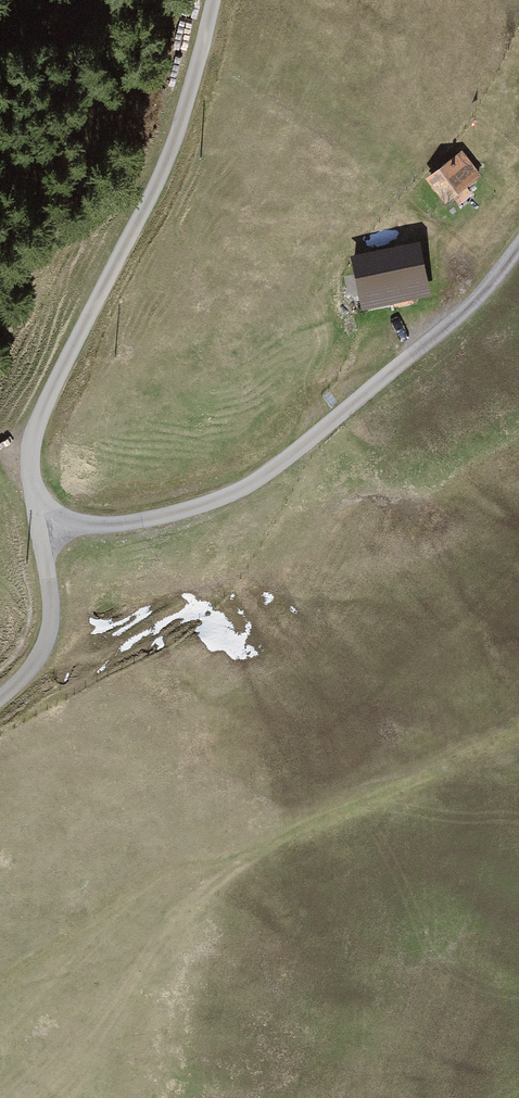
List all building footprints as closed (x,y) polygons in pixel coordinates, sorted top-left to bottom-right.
[(469,179),(452,154),(422,176),(439,200),(469,179)] [(415,241),(352,258),(364,305),(427,289),(415,241)]
